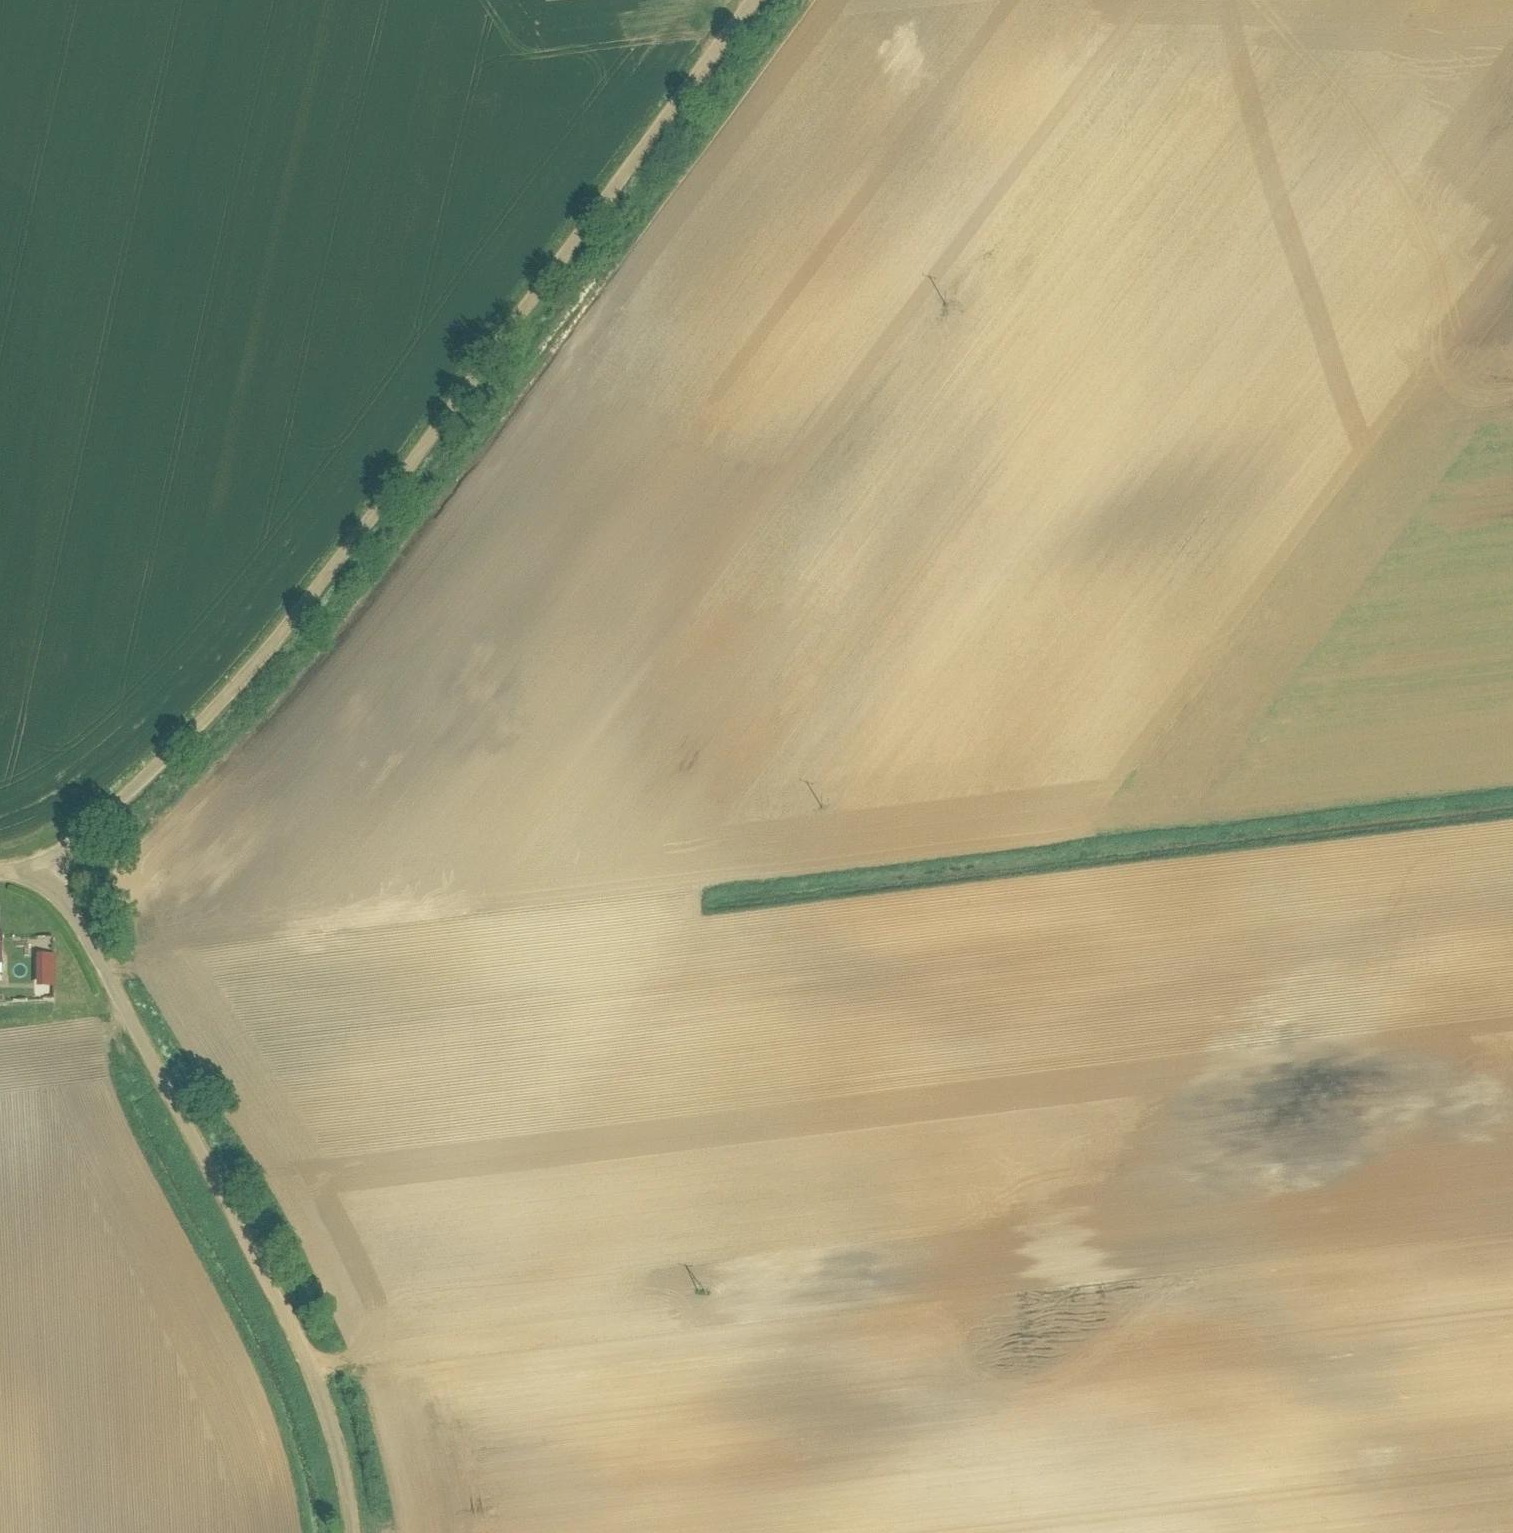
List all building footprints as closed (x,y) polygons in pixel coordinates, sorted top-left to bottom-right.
[(52,991),(52,958),(32,958),(32,991),(52,991)]
